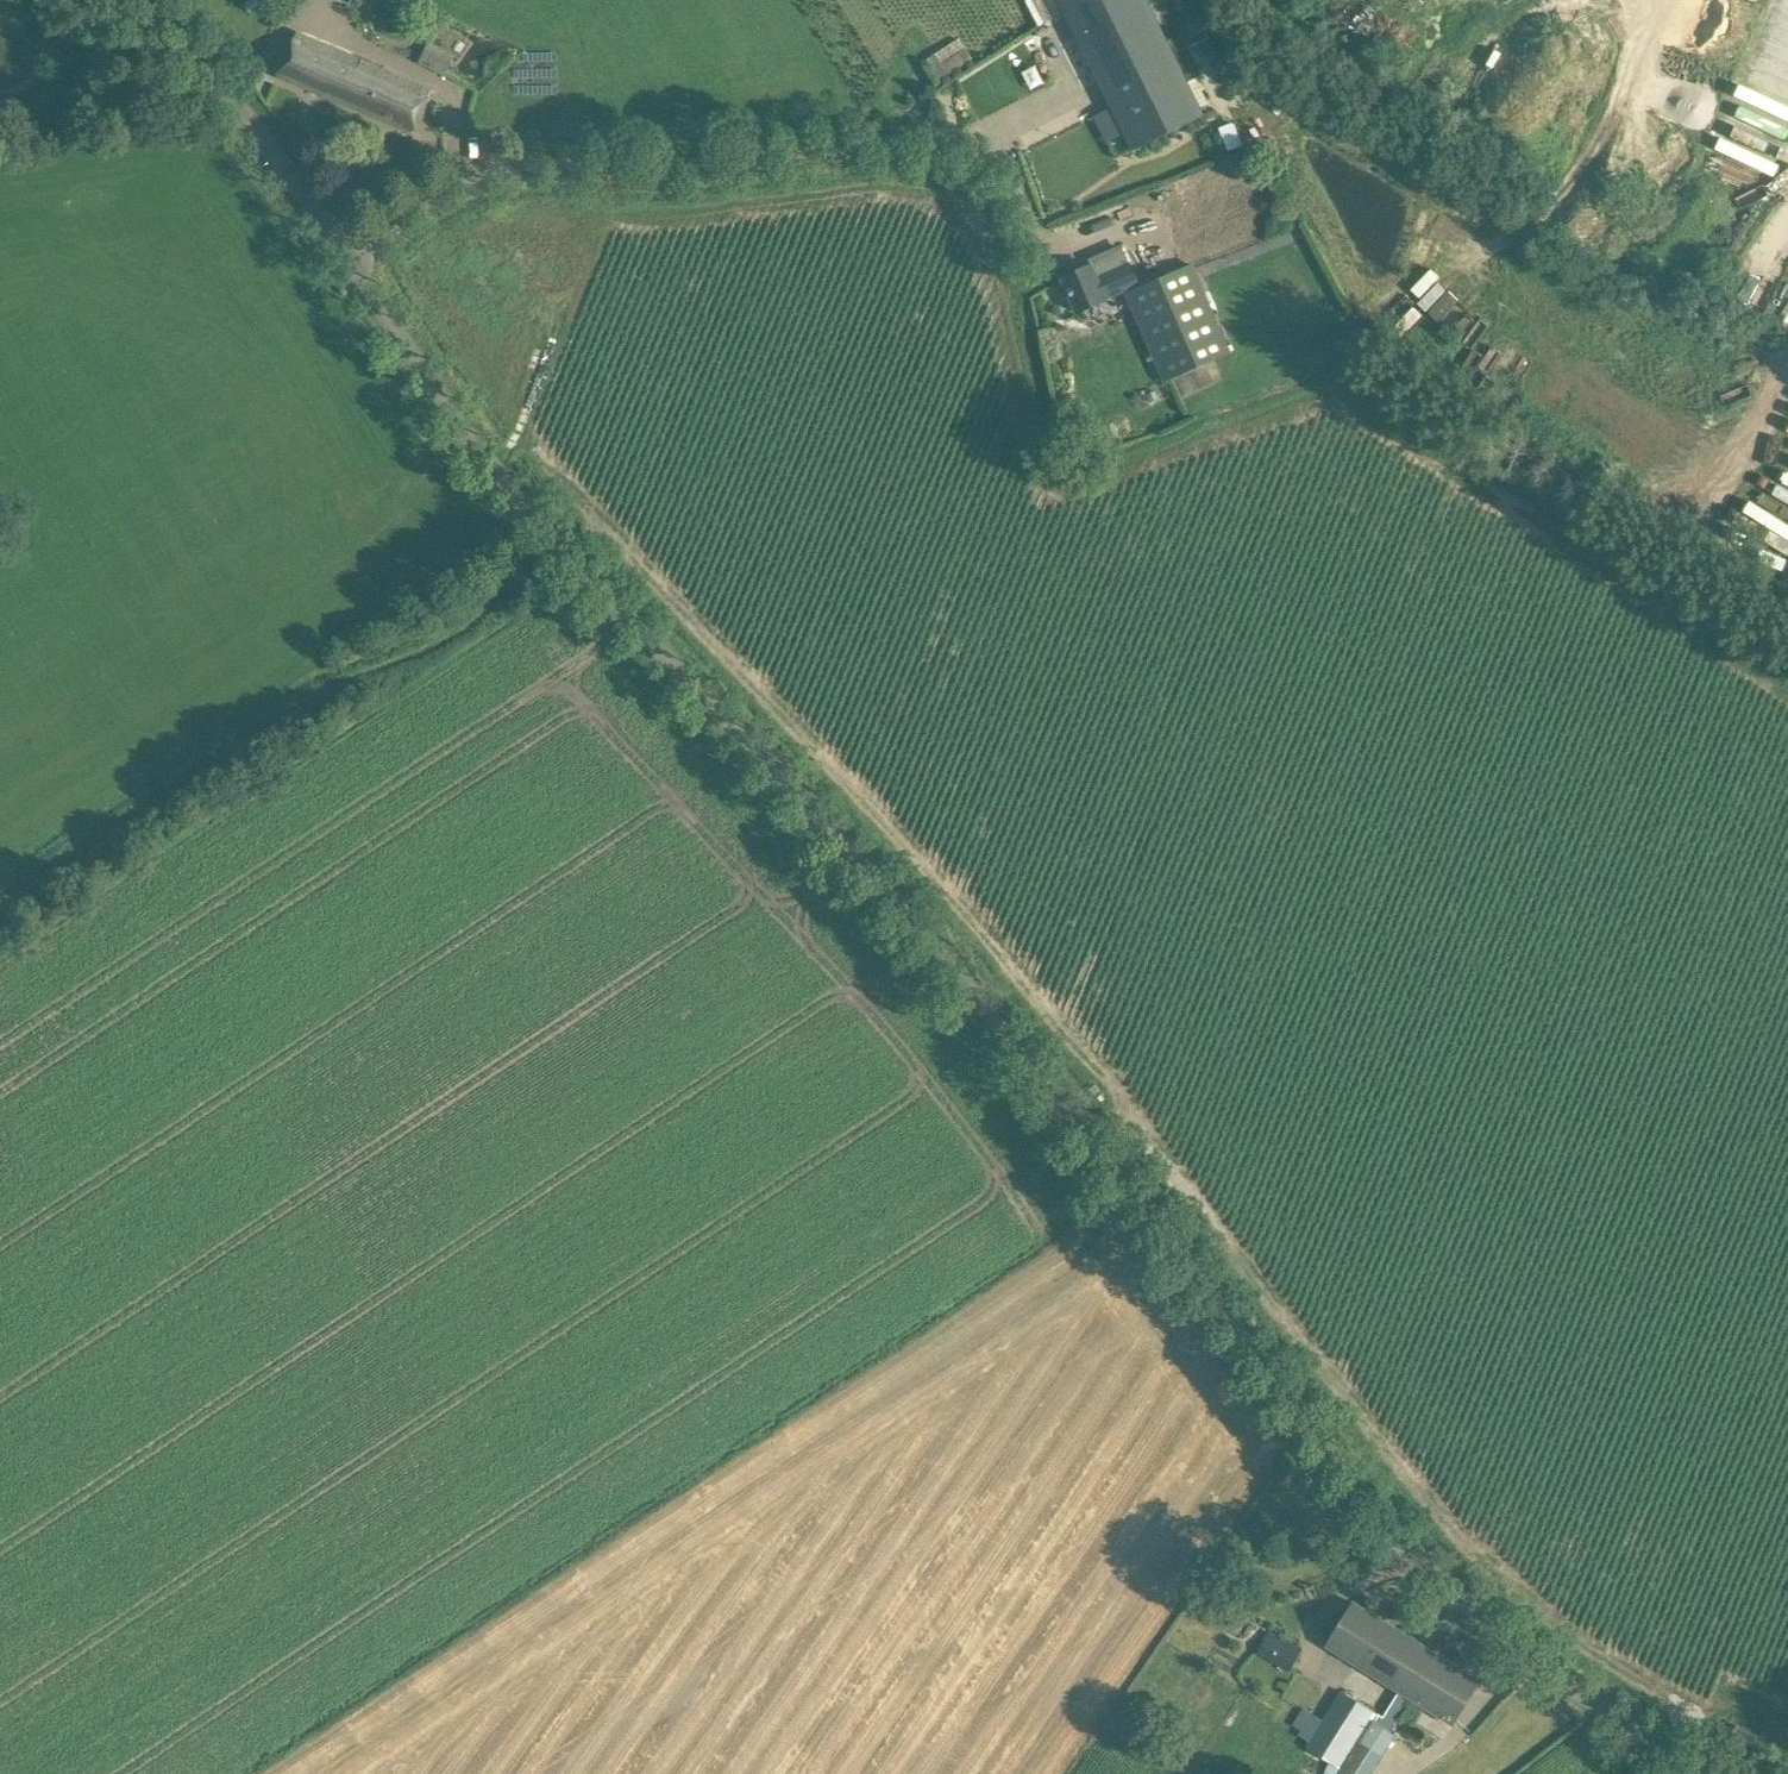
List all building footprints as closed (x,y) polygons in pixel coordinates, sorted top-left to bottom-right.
[(1166,40),(1146,0),(1060,0),(1135,150),(1206,115),(1188,81),(1203,73),(1182,32),(1166,40)] [(1787,27),(1787,0),(1778,0),(1771,21),(1787,27)] [(414,133),(433,89),(297,32),(278,76),(414,133)] [(928,57),(941,78),(974,57),(961,36),(928,57)] [(429,40),(420,61),(447,73),(456,53),(429,40)] [(1753,48),(1724,110),(1772,133),(1781,115),(1787,118),(1787,64),(1753,48)] [(1123,290),(1140,283),(1131,262),(1097,276),(1092,264),(1063,277),(1079,312),(1106,300),(1104,296),(1123,290)] [(1140,283),(1123,290),(1163,381),(1231,353),(1193,265),(1141,287),(1140,283)] [(1449,291),(1437,266),(1380,293),(1392,318),(1449,291)] [(1427,1647),(1417,1641),(1353,1601),(1326,1644),(1400,1690),(1427,1647)] [(1269,1628),(1256,1653),(1289,1670),(1302,1645),(1269,1628)] [(1454,1724),(1469,1701),(1481,1681),(1427,1647),(1400,1690),(1454,1724)] [(1312,1742),(1309,1747),(1332,1761),(1340,1766),(1357,1740),(1370,1718),(1375,1710),(1343,1690),(1326,1718),(1312,1742)] [(1340,1770),(1330,1764),(1322,1773),(1337,1773),(1340,1770)]
